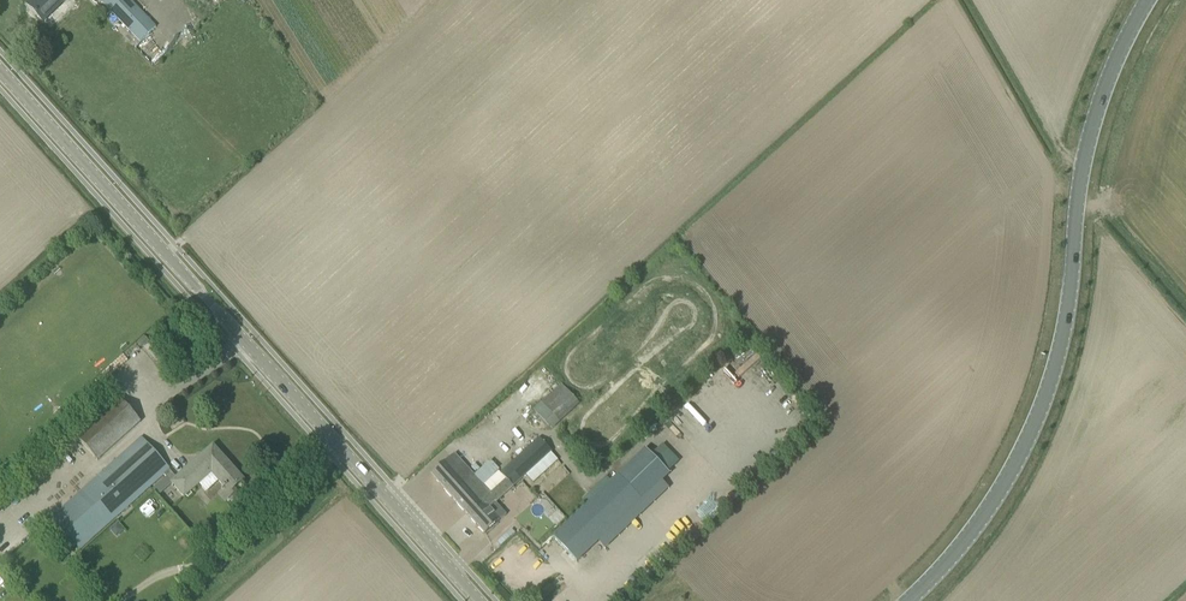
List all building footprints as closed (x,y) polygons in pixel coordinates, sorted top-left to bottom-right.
[(29,6),(43,21),(52,13),(65,0),(35,0),(29,6)] [(140,43),(156,28),(130,0),(100,0),(140,43)] [(551,429),(579,404),(572,396),(567,391),(561,384),(533,409),(551,429)] [(699,396),(678,416),(693,432),(714,413),(699,396)] [(76,438),(97,461),(140,423),(119,399),(76,438)] [(234,490),(244,481),(216,450),(208,457),(210,460),(205,464),(200,459),(177,479),(141,438),(51,518),(80,550),(164,475),(172,484),(184,498),(212,473),(225,488),(222,490),(222,491),(219,494),(225,502),(236,492),(234,490)] [(454,454),(431,475),(485,535),(494,527),(506,515),(495,503),(513,487),(552,452),(548,447),(540,438),(500,474),(498,471),(482,485),(454,454)] [(589,503),(553,537),(577,562),(669,473),(645,449),(589,503)] [(549,583),(540,591),(545,597),(554,589),(549,583)]
